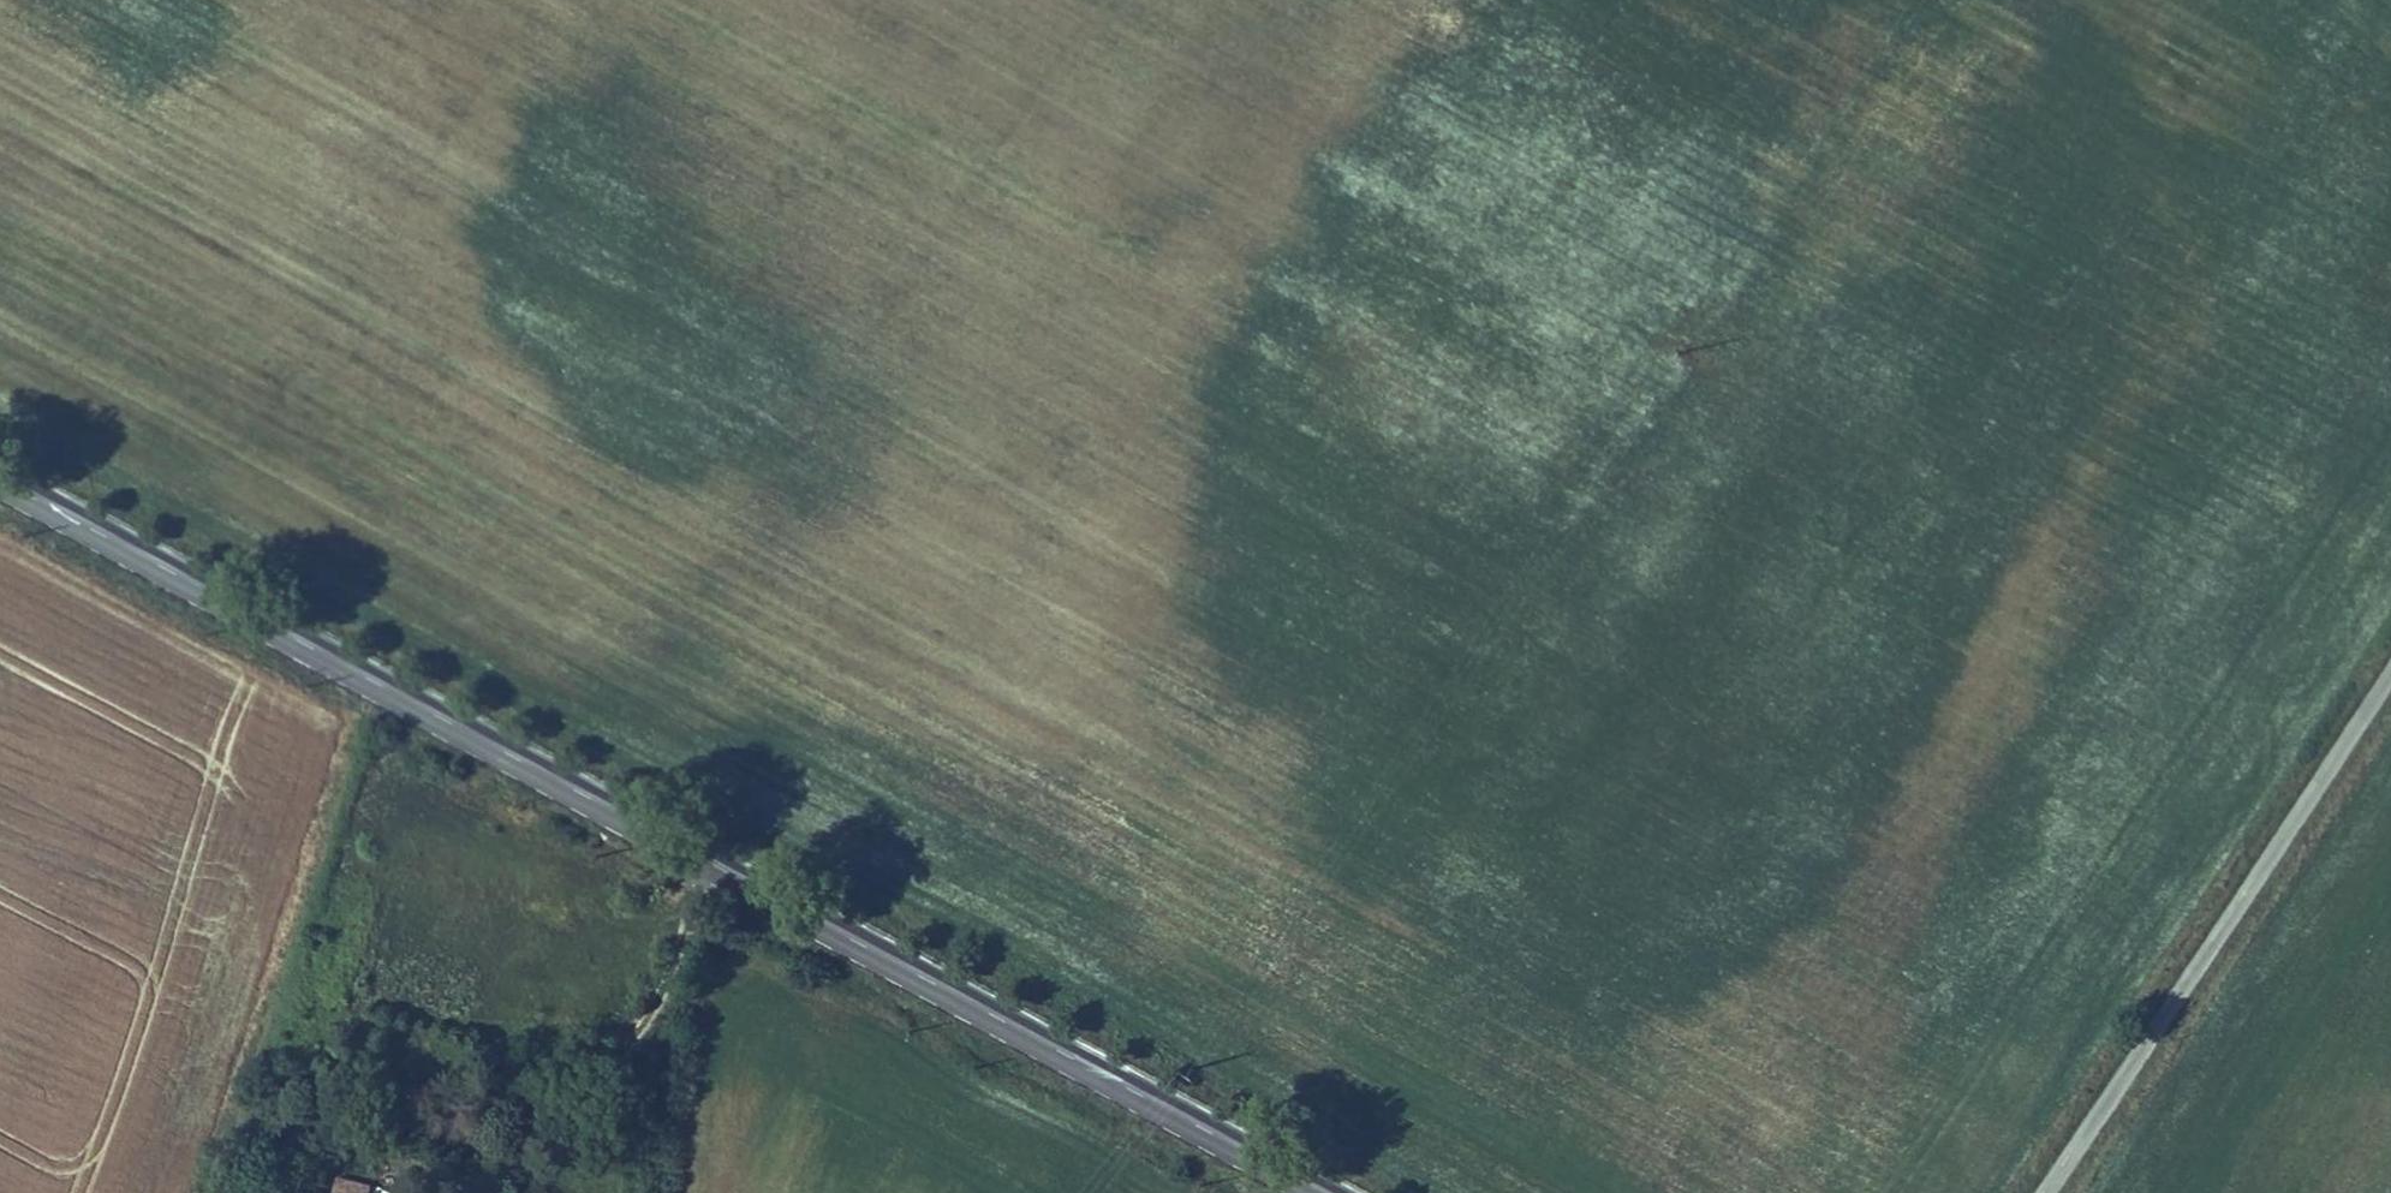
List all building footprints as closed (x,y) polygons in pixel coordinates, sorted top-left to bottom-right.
[(373,1188),(313,1167),(304,1192),(371,1192),(373,1188)]
